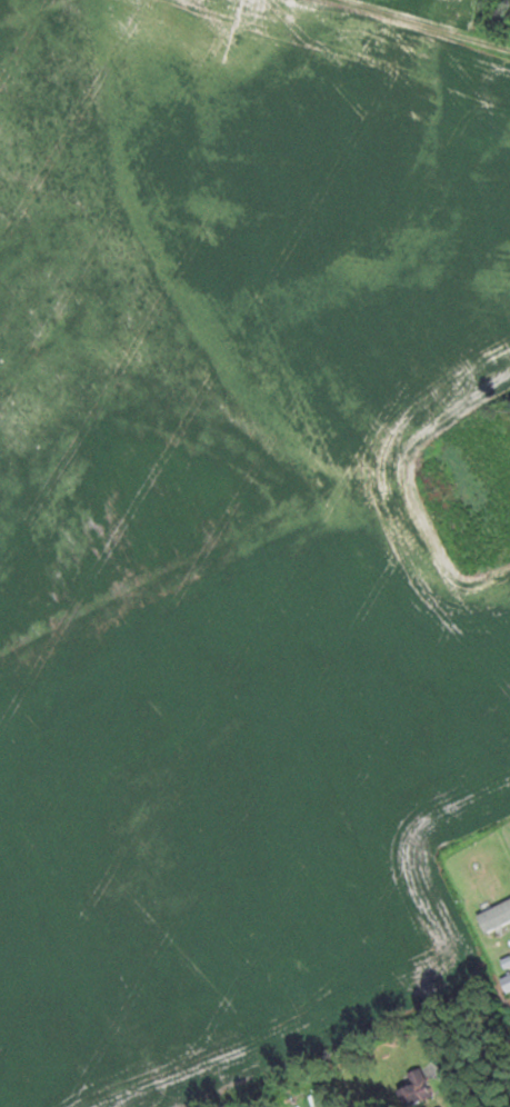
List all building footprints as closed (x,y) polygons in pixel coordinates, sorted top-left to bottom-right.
[(504,993),(509,991),(509,957),(494,962),(504,993)] [(401,1106),(410,1106),(433,1097),(420,1067),(405,1073),(410,1083),(394,1090),(401,1106)]
